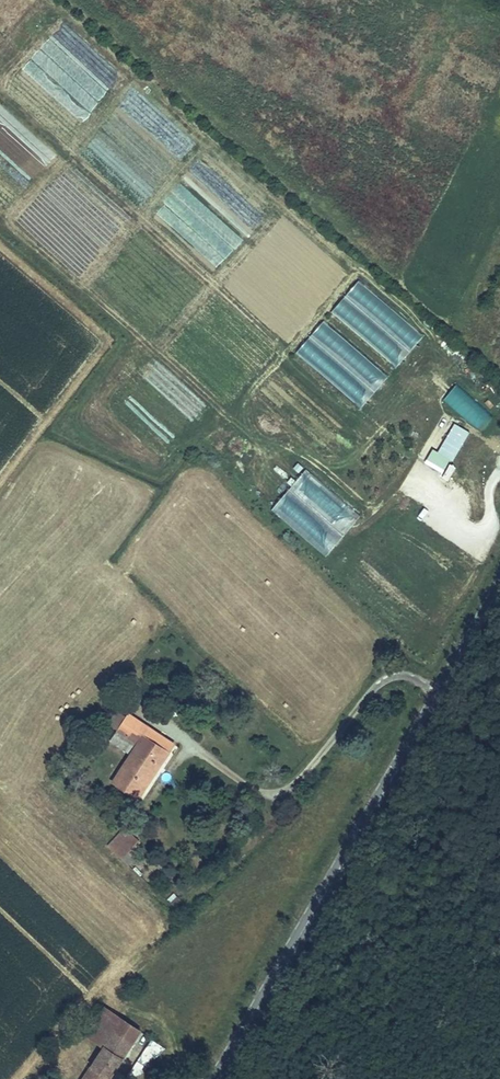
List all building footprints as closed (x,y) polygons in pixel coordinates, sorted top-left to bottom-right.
[(397,368),(424,336),(359,281),(331,313),(397,368)] [(361,409),(389,376),(324,321),(296,353),(361,409)] [(499,356),(499,331),(488,345),(499,356)] [(441,403),(480,432),(492,415),(453,387),(441,403)] [(426,460),(446,471),(468,432),(453,423),(437,452),(432,449),(426,460)] [(443,473),(449,478),(456,468),(449,464),(443,473)] [(271,512),(328,557),(361,515),(305,470),(271,512)] [(97,770),(112,780),(119,770),(132,779),(157,739),(132,723),(139,711),(118,697),(103,719),(122,732),(97,770)] [(164,729),(139,711),(132,723),(157,739),(164,729)] [(119,770),(112,780),(125,789),(132,779),(119,770)] [(113,846),(125,835),(126,835),(118,827),(106,838),(113,846)] [(111,1033),(102,1047),(120,1058),(137,1031),(120,1020),(111,1033)] [(92,1041),(102,1047),(111,1033),(101,1026),(92,1041)] [(130,1071),(142,1078),(162,1046),(151,1039),(130,1071)] [(102,1047),(83,1078),(107,1078),(120,1058),(102,1047)]
